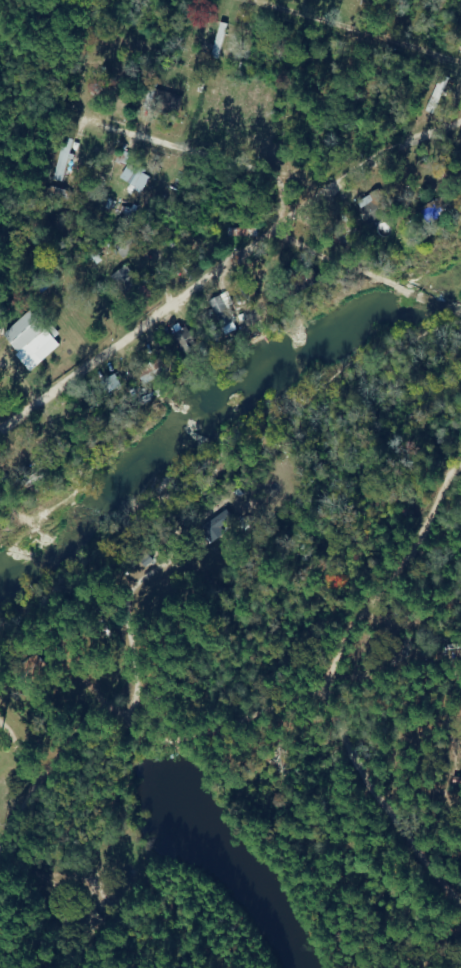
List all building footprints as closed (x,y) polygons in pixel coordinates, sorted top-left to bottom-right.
[(227,25),(219,22),(209,57),(218,59),(227,25)] [(181,94),(146,89),(143,109),(178,115),(181,94)] [(140,192),(149,176),(127,163),(118,179),(140,192)] [(460,206),(460,204),(455,190),(418,207),(426,223),(460,206)] [(382,216),(375,194),(356,200),(364,222),(382,216)] [(351,212),(340,212),(340,247),(351,247),(351,212)] [(122,260),(142,244),(130,230),(111,246),(122,260)] [(128,299),(141,292),(127,266),(114,273),(128,299)] [(257,298),(250,285),(241,290),(248,303),(257,298)] [(207,300),(219,327),(238,319),(226,292),(207,300)] [(39,362),(58,345),(25,309),(0,332),(0,336),(16,353),(24,345),(39,362)] [(194,328),(187,332),(184,326),(170,333),(178,347),(198,337),(194,328)] [(161,374),(153,360),(135,371),(142,384),(161,374)] [(119,386),(113,374),(99,382),(105,393),(119,386)]
